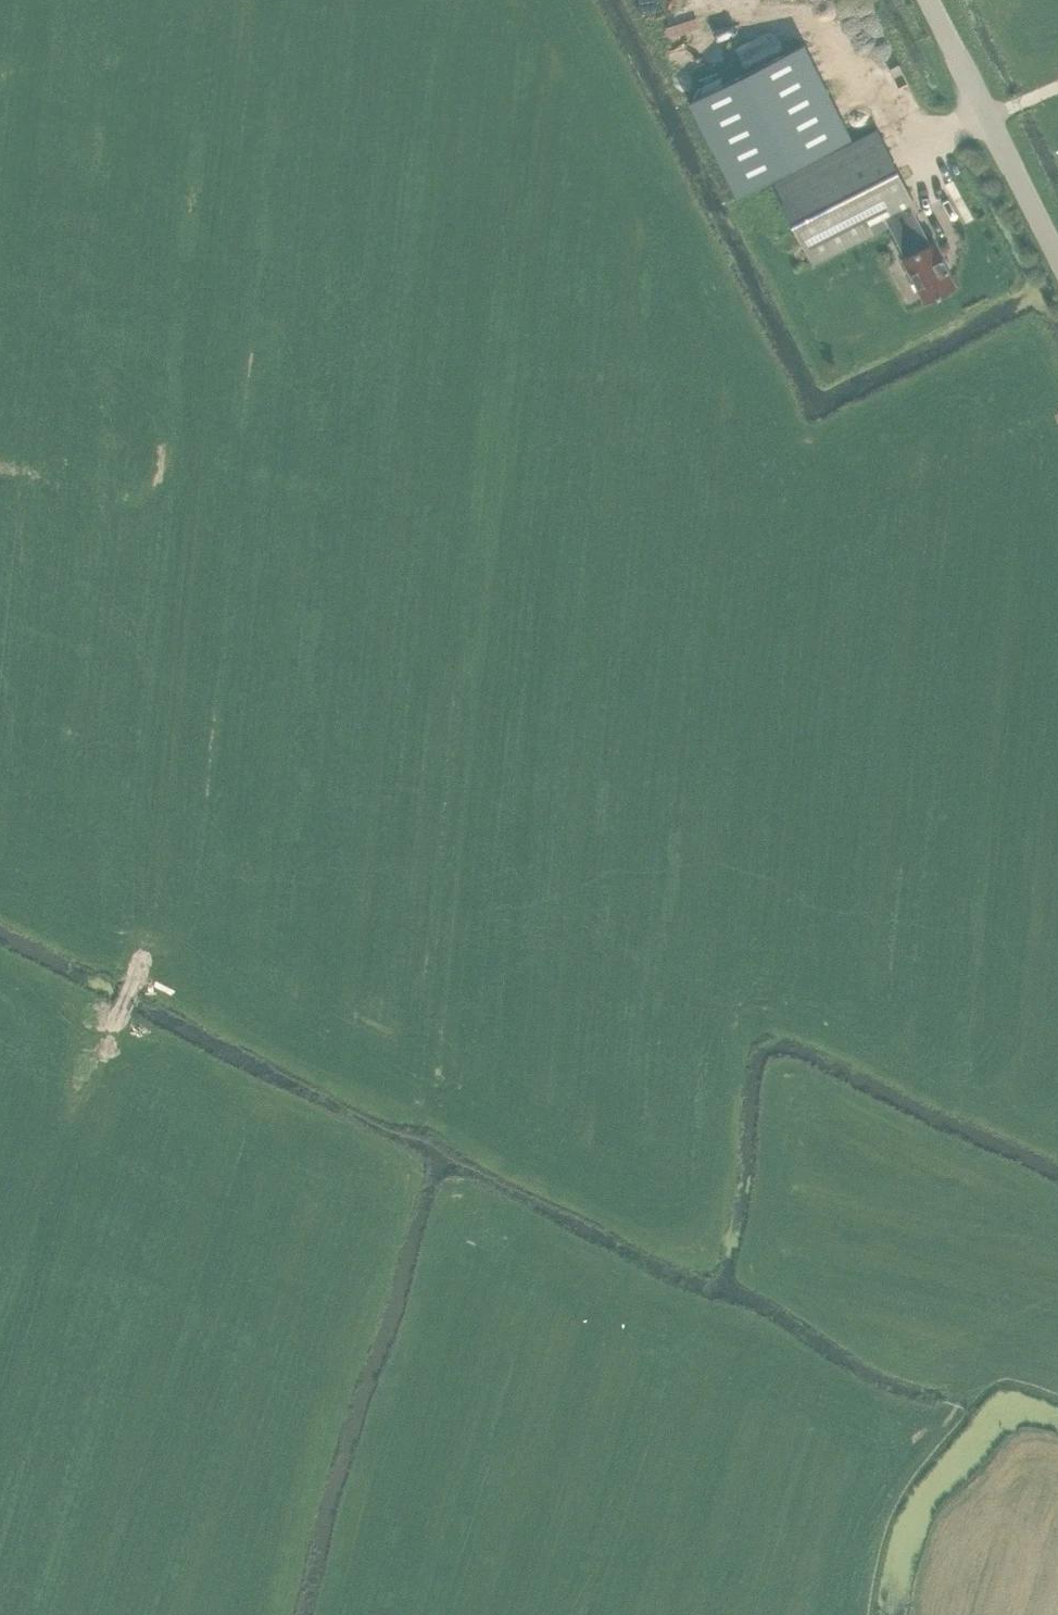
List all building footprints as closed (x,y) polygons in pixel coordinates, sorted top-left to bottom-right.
[(852,137),(804,44),(691,101),(738,195),(852,137)] [(918,211),(877,129),(773,182),(814,264),(889,226),(905,257),(901,259),(923,303),(956,287),(933,242),(930,244),(914,213),(918,211)]
